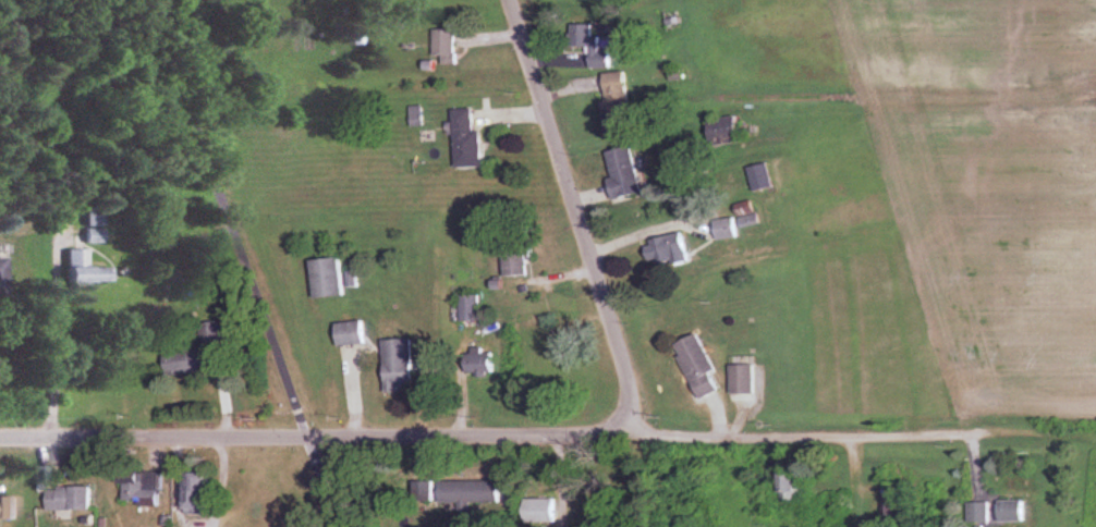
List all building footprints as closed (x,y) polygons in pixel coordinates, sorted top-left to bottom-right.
[(590,68),(611,69),(613,26),(579,24),(578,47),(591,48),(590,68)] [(435,58),(443,58),(443,65),(463,65),(463,31),(435,31),(435,58)] [(607,136),(632,135),(630,73),(605,74),(607,136)] [(484,168),(483,132),(477,132),(476,110),(455,110),(457,168),(484,168)] [(743,120),(714,120),(714,146),(743,146),(743,120)] [(646,195),(636,148),(608,154),(618,201),(646,195)] [(752,170),(758,194),(778,189),(772,165),(752,170)] [(721,240),(741,240),(740,220),(720,220),(721,240)] [(90,230),(90,243),(106,243),(106,230),(90,230)] [(693,261),(687,234),(649,244),(656,271),(693,261)] [(507,277),(533,277),(533,250),(507,250),(507,277)] [(91,251),(71,251),(72,284),(115,283),(115,267),(91,268),(91,251)] [(347,297),(343,259),(312,262),(315,300),(347,297)] [(461,322),(481,322),(481,295),(461,295),(461,322)] [(368,345),(366,323),(337,325),(340,347),(368,345)] [(704,336),(680,345),(702,401),(725,392),(704,336)] [(387,341),(388,393),(418,392),(416,340),(387,341)] [(168,374),(220,372),(218,341),(167,343),(168,374)] [(496,377),(496,355),(469,355),(469,377),(496,377)] [(758,366),(735,366),(735,396),(758,396),(758,366)] [(163,470),(126,470),(125,501),(163,502),(163,470)] [(783,472),(783,506),(804,506),(804,472),(783,472)] [(188,474),(188,512),(211,512),(211,474),(188,474)] [(438,509),(438,482),(417,482),(417,509),(438,509)] [(443,505),(505,505),(505,483),(443,482),(443,505)] [(96,511),(96,487),(51,487),(51,511),(96,511)] [(23,521),(22,497),(0,498),(0,522),(23,521)] [(1028,502),(1001,502),(1001,523),(1028,523),(1028,502)] [(993,503),(972,503),(972,524),(993,524),(993,503)]
